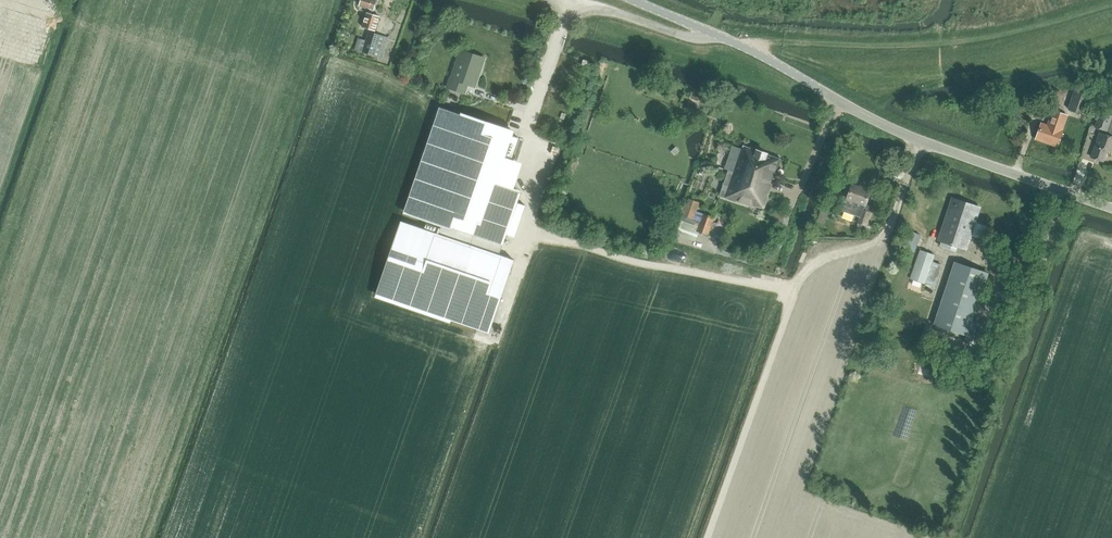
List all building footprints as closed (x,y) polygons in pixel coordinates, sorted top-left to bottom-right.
[(374,11),(377,0),(361,0),(359,6),(374,11)] [(362,27),(375,31),(380,16),(373,14),(367,12),(362,27)] [(363,52),(383,59),(389,38),(369,32),(363,52)] [(447,88),(466,95),(469,86),(475,88),(485,58),(460,50),(447,88)] [(1068,108),(1081,113),(1089,89),(1076,85),(1068,108)] [(514,260),(499,255),(506,235),(514,238),(525,206),(516,204),(520,193),(495,185),(505,156),(511,159),(518,137),(512,135),(513,132),(461,114),(460,115),(440,108),(404,211),(442,224),(441,228),(426,223),(424,229),(401,222),(376,294),(489,333),(514,260)] [(1035,139),(1058,146),(1068,115),(1053,109),(1048,124),(1041,121),(1035,139)] [(1107,131),(1111,117),(1111,115),(1099,111),(1094,127),(1107,131)] [(1103,161),(1106,150),(1111,152),(1111,148),(1111,136),(1100,132),(1092,157),(1103,161)] [(725,198),(754,208),(754,206),(762,209),(764,208),(780,159),(743,145),(742,149),(733,146),(725,169),(728,170),(720,196),(725,197),(725,198)] [(899,178),(890,175),(883,197),(892,200),(899,178)] [(857,227),(864,230),(865,226),(866,226),(871,213),(864,210),(871,191),(852,184),(847,198),(844,197),(839,210),(859,217),(857,223),(858,223),(857,227)] [(677,235),(695,241),(699,232),(708,235),(714,217),(697,211),(700,203),(689,199),(677,235)] [(976,220),(969,218),(973,205),(958,200),(953,213),(948,211),(938,241),(967,250),(971,236),(976,220)] [(819,213),(825,214),(828,203),(822,201),(819,213)] [(900,245),(917,252),(920,243),(904,236),(900,245)] [(910,278),(935,287),(942,266),(933,262),(935,255),(920,250),(910,278)] [(966,337),(972,339),(978,322),(972,320),(988,273),(955,262),(934,325),(966,336),(966,337)]
